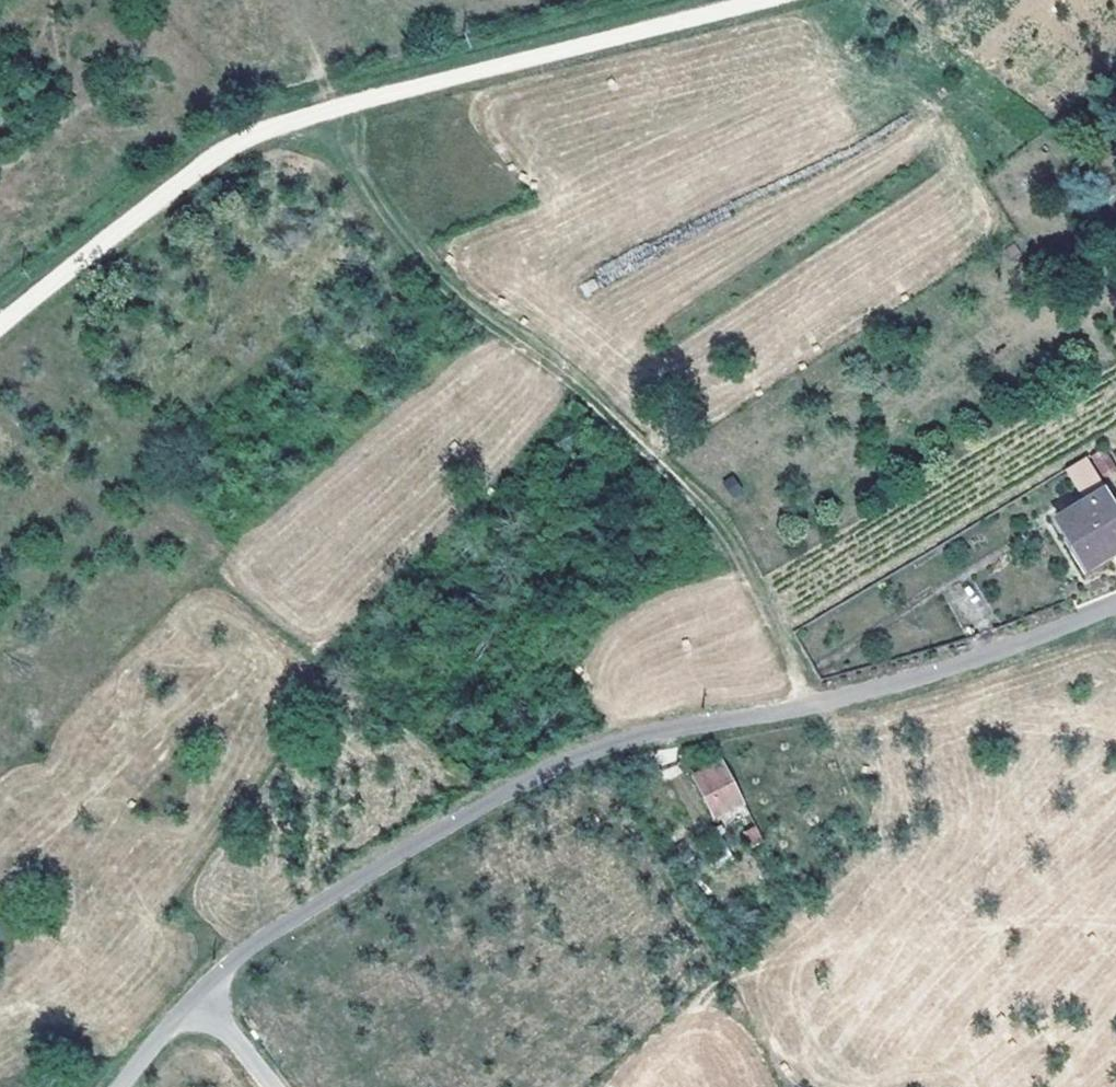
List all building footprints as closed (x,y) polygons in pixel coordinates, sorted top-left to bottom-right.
[(1090,456),(1104,479),(1115,471),(1115,465),(1105,447),(1090,456)] [(1086,500),(1056,518),(1086,568),(1115,550),(1115,506),(1106,489),(1086,456),(1067,468),(1086,500)] [(722,762),(693,777),(713,815),(742,801),(722,762)] [(755,826),(744,832),(752,846),(762,841),(755,826)]
